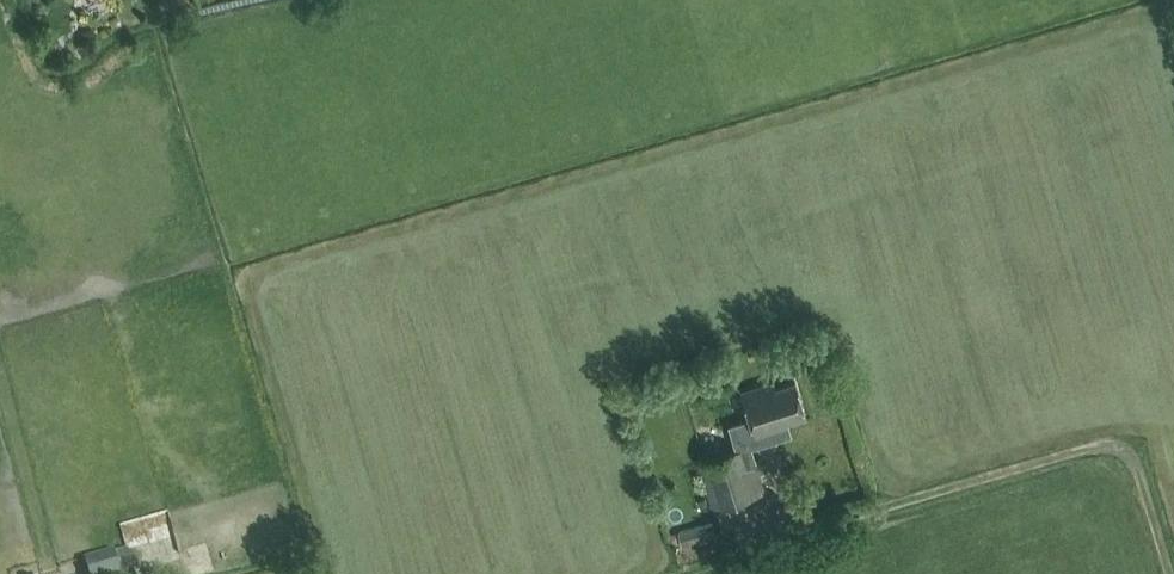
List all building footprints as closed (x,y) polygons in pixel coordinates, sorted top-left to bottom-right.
[(786,419),(796,416),(805,413),(803,406),(797,387),(795,381),(775,387),(773,380),(740,390),(755,436),(788,426),(786,419)] [(696,462),(712,509),(766,491),(750,444),(696,462)] [(84,559),(88,573),(120,573),(114,551),(84,559)]
